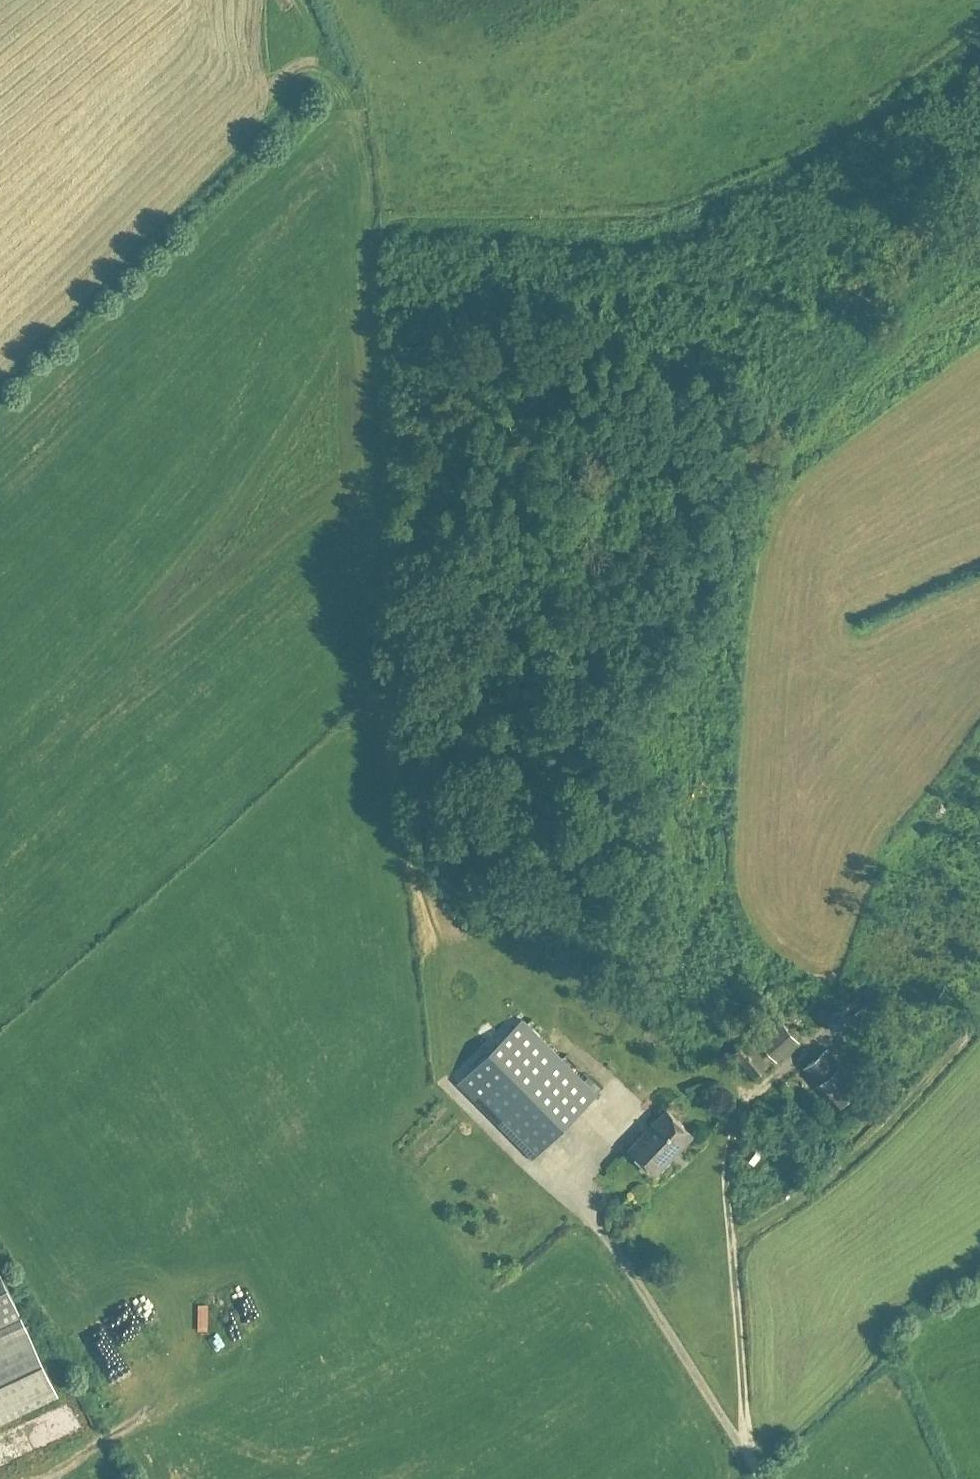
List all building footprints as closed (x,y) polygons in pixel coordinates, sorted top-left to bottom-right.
[(747,1040),(732,1053),(752,1076),(767,1063),(762,1057),(769,1052),(776,1060),(798,1041),(783,1023),(777,1028),(765,1014),(748,1028),(760,1042),(761,1043),(755,1048),(747,1040)] [(457,1083),(533,1158),(596,1095),(521,1019),(457,1083)] [(859,1085),(827,1048),(804,1067),(835,1105),(859,1085)] [(655,1173),(692,1135),(665,1110),(629,1148),(655,1173)] [(754,1163),(760,1156),(756,1152),(749,1160),(754,1163)] [(0,1275),(0,1421),(56,1395),(0,1275)] [(207,1321),(222,1338),(246,1317),(231,1300),(207,1321)] [(19,1431),(1,1436),(7,1456),(25,1451),(19,1431)]
